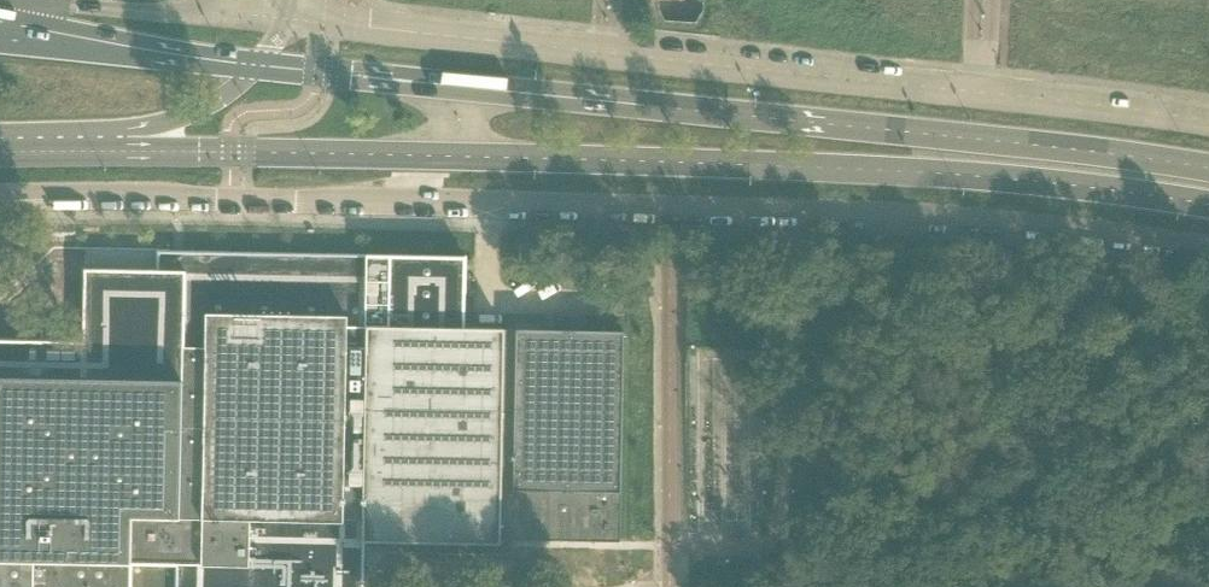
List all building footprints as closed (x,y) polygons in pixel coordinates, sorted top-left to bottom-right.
[(130,564),(177,565),(176,586),(362,586),(362,550),(366,550),(511,553),(511,540),(619,542),(623,332),(605,331),(602,331),(585,331),(586,315),(553,314),(553,330),(503,329),(463,328),(465,258),(465,257),(290,254),(184,252),(183,272),(84,270),(83,342),(0,340),(0,586),(129,586),(130,564)]
